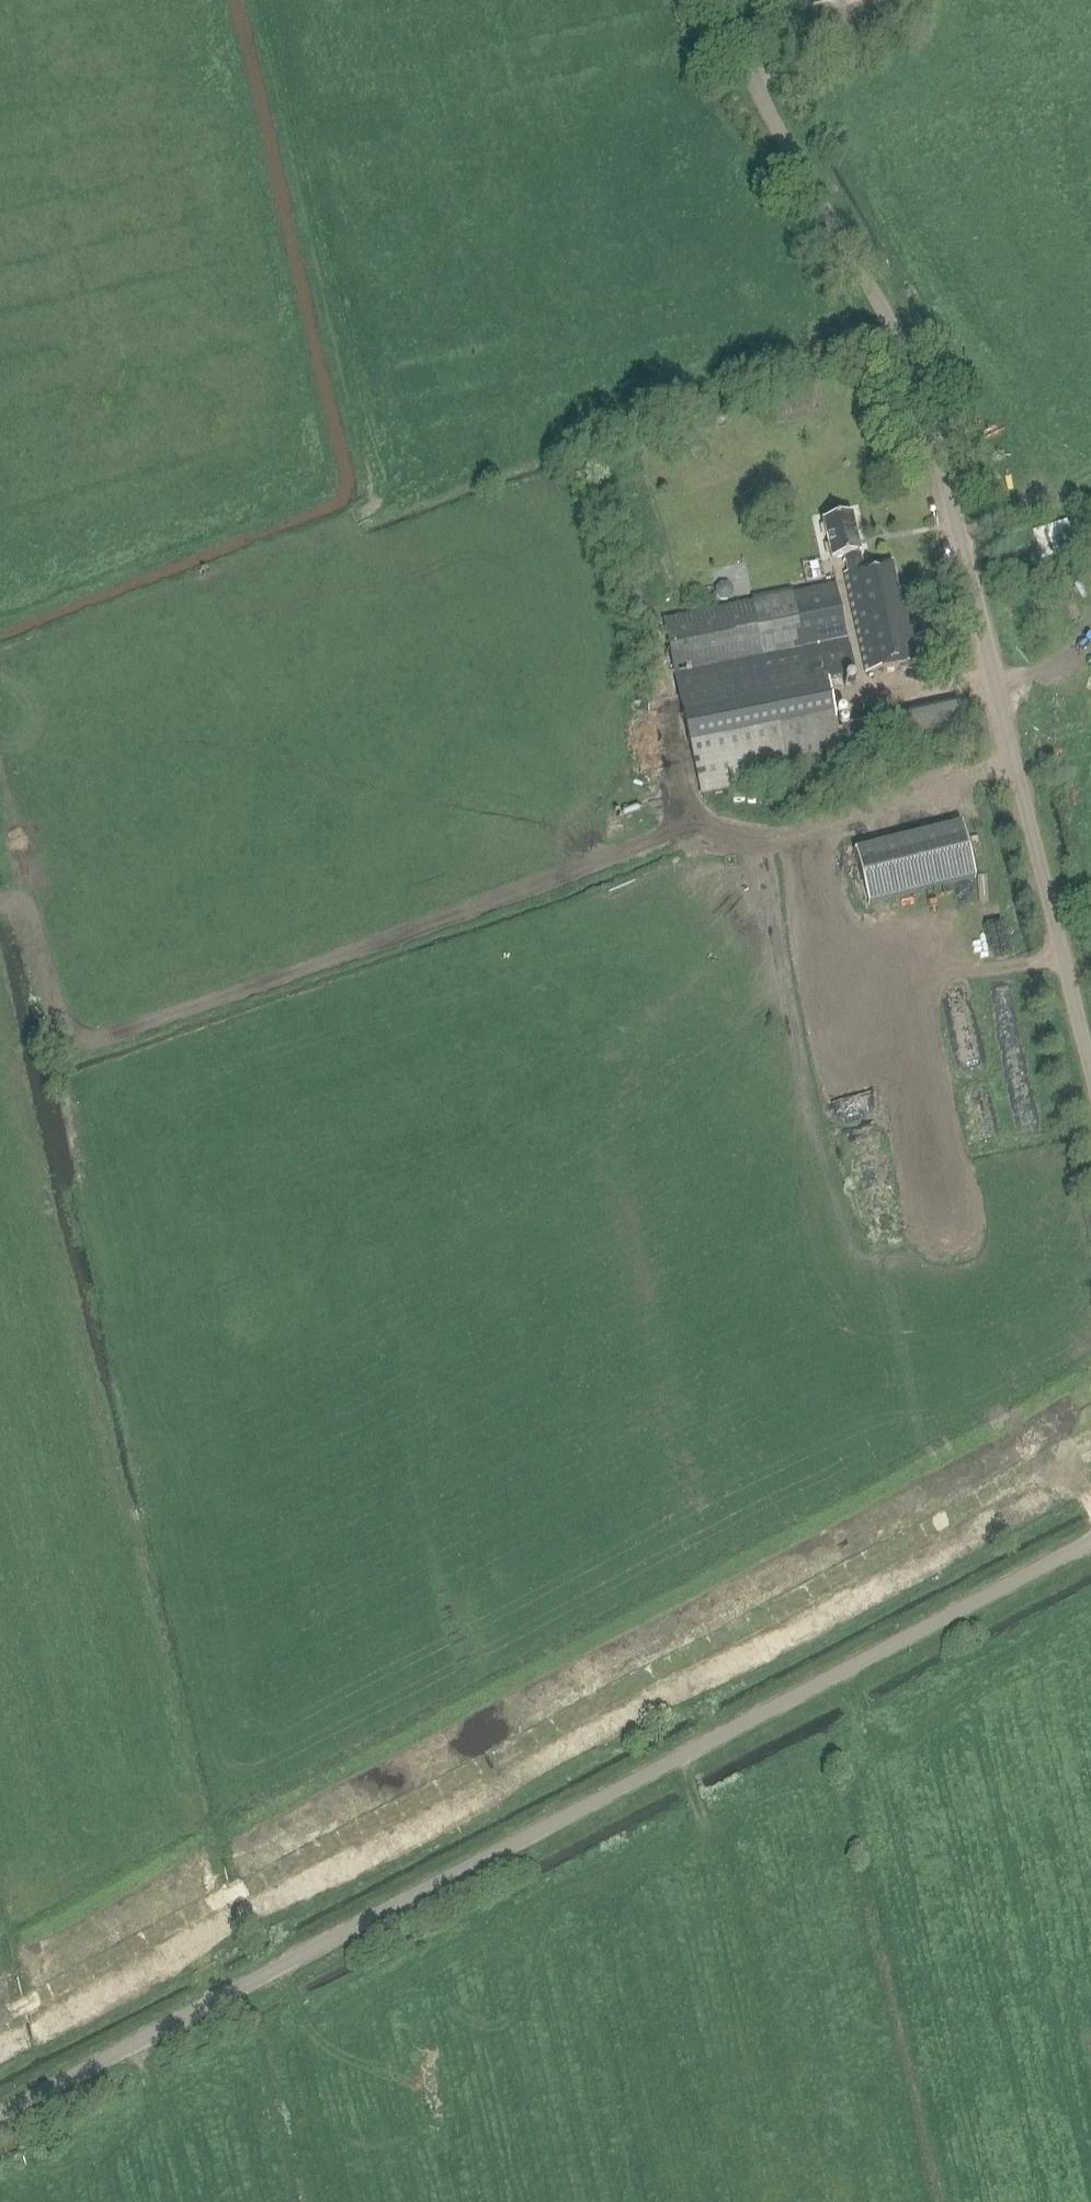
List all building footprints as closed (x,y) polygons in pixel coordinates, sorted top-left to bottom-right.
[(929,634),(916,637),(908,603),(901,605),(891,562),(862,568),(851,514),(823,520),(832,560),(844,558),(847,572),(843,573),(865,673),(934,658),(929,634)] [(1043,556),(1078,545),(1070,518),(1035,528),(1043,556)] [(848,638),(837,584),(792,594),(790,587),(752,595),(753,601),(663,620),(674,673),(801,648),(802,647),(848,638)] [(641,602),(628,605),(630,615),(643,612),(641,602)] [(845,676),(853,674),(850,658),(846,640),(675,675),(679,693),(700,796),(906,753),(904,742),(961,730),(956,706),(838,730),(829,685),(828,680),(845,676)] [(961,823),(855,850),(868,904),(975,878),(961,823)]
